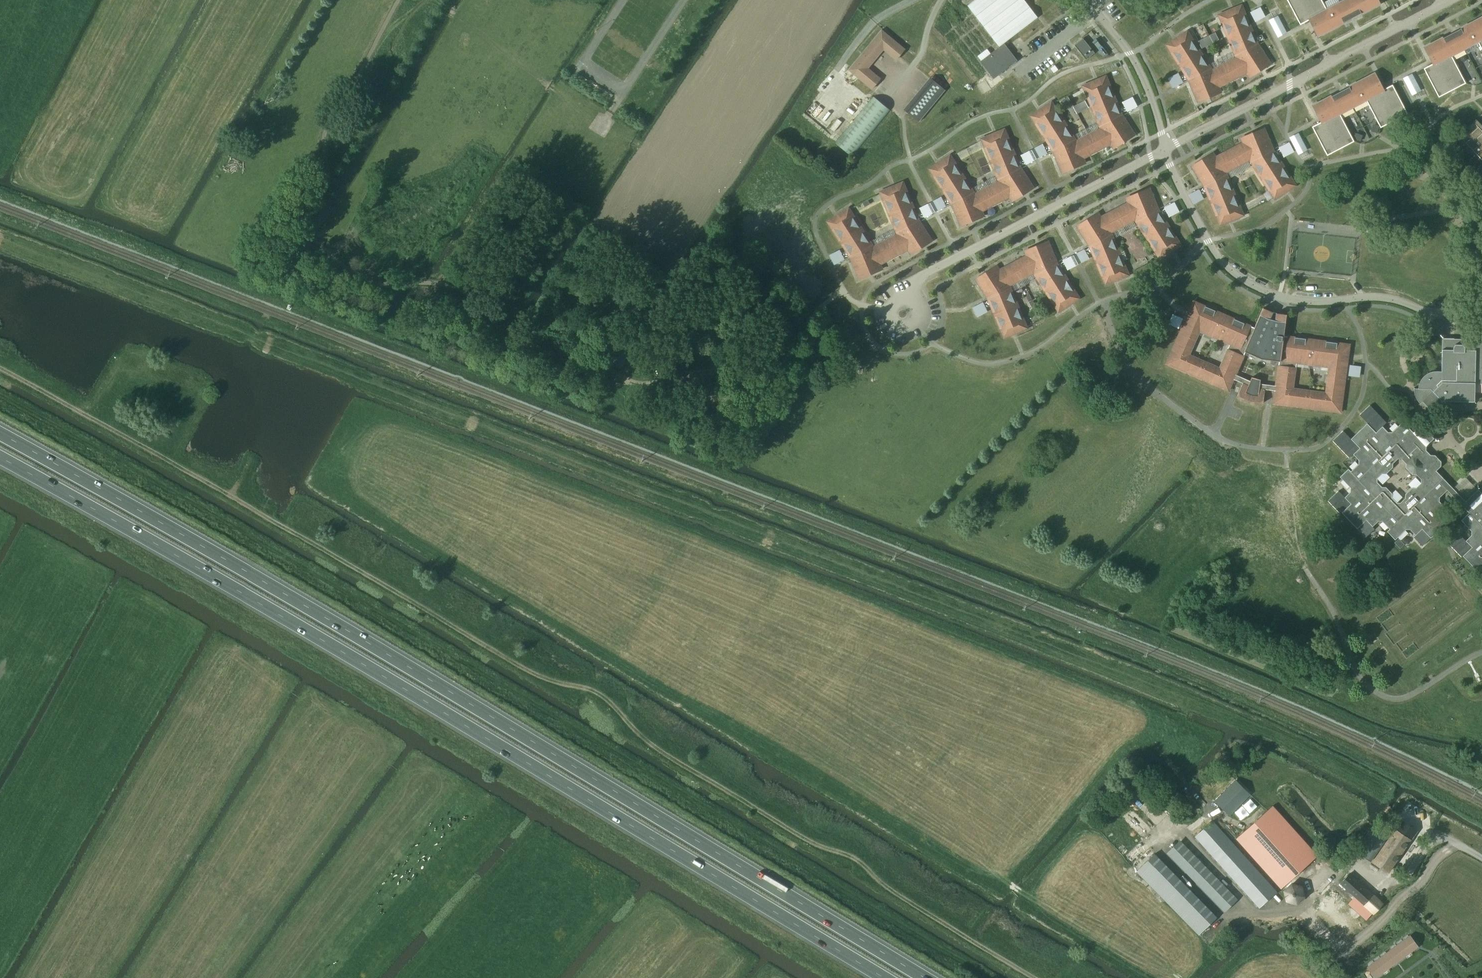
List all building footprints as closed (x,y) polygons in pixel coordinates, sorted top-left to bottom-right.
[(1038,17),(1025,0),(976,0),(968,6),(999,47),(1038,17)] [(1300,25),(1310,19),(1318,35),(1379,4),(1377,0),(1346,0),(1327,10),(1322,0),(1287,0),(1300,25)] [(1203,99),(1221,92),(1219,87),(1227,83),(1240,76),(1246,73),(1249,77),(1265,67),(1262,62),(1267,58),(1258,44),(1250,25),(1242,5),(1233,8),(1218,15),(1219,16),(1235,55),(1237,57),(1212,70),(1211,68),(1188,32),(1187,31),(1174,40),(1166,45),(1189,80),(1189,82),(1195,96),(1201,93),(1203,99)] [(1251,12),(1256,21),(1263,17),(1259,8),(1251,12)] [(1277,17),(1270,20),(1278,36),(1286,32),(1277,17)] [(1425,47),(1434,63),(1424,68),(1439,97),(1466,83),(1451,55),(1477,41),(1481,50),(1481,18),(1425,47)] [(905,49),(882,30),(848,70),(872,89),(878,81),(870,75),(867,75),(863,72),(863,69),(883,44),(886,44),(890,47),(890,50),(898,57),(905,49)] [(1083,38),(1074,45),(1086,60),(1095,53),(1083,38)] [(981,62),(994,79),(1018,61),(1004,43),(981,62)] [(1182,83),(1177,74),(1170,77),(1175,87),(1182,83)] [(1374,74),(1314,106),(1322,121),(1312,127),(1327,155),(1354,141),(1339,113),(1366,99),(1380,127),(1408,113),(1393,85),(1382,90),(1374,74)] [(1412,75),(1405,78),(1413,94),(1420,90),(1412,75)] [(1083,87),(1100,126),(1101,128),(1076,141),(1075,139),(1053,104),(1052,102),(1040,110),(1030,115),(1053,151),(1054,154),(1060,167),(1065,164),(1068,170),(1085,163),(1083,158),(1090,154),(1104,148),(1111,144),(1114,148),(1130,138),(1126,133),(1131,129),(1123,117),(1122,115),(1106,76),(1094,81),(1083,86),(1083,87)] [(986,79),(978,85),(984,94),(993,88),(986,79)] [(945,90),(933,80),(907,112),(919,121),(945,90)] [(836,141),(852,155),(890,110),(885,105),(880,101),(873,96),(871,99),(836,141)] [(1124,102),(1129,111),(1136,107),(1131,98),(1124,102)] [(1457,137),(1481,162),(1481,166),(1475,172),(1481,179),(1475,185),(1481,192),(1481,125),(1476,119),(1457,137)] [(982,140),(998,179),(999,181),(975,194),(974,192),(951,155),(950,155),(936,164),(929,168),(951,204),(952,206),(958,220),(964,217),(966,223),(984,216),(982,211),(989,207),(1002,200),(1009,197),(1012,201),(1028,191),(1025,186),(1030,182),(1022,170),(1021,168),(1005,129),(997,132),(981,139),(982,140)] [(1274,151),(1273,150),(1267,134),(1261,136),(1259,131),(1241,138),(1243,143),(1216,157),(1213,153),(1197,163),(1200,168),(1195,172),(1204,186),(1204,187),(1220,225),(1228,222),(1231,220),(1244,215),(1243,214),(1227,175),(1225,172),(1250,160),(1251,162),(1274,198),(1275,199),(1288,190),(1296,185),(1274,151)] [(1298,134),(1291,138),(1299,153),(1306,150),(1298,134)] [(1287,143),(1280,147),(1285,156),(1292,153),(1287,143)] [(1034,148),(1039,158),(1046,154),(1041,145),(1034,148)] [(1022,155),(1027,164),(1034,160),(1029,151),(1022,155)] [(921,223),(919,221),(903,182),(895,185),(880,192),(880,193),(897,232),(898,234),(873,247),(872,245),(849,209),(849,208),(835,217),(828,222),(850,257),(851,259),(857,273),(862,270),(865,276),(882,269),(880,264),(888,260),(901,254),(908,250),(911,254),(927,244),(923,239),(928,235),(921,223)] [(1191,194),(1195,203),(1203,199),(1198,190),(1191,194)] [(1159,210),(1152,194),(1146,196),(1144,191),(1126,198),(1128,203),(1101,217),(1098,213),(1087,219),(1082,223),(1085,228),(1080,232),(1090,246),(1106,285),(1116,280),(1129,275),(1128,274),(1112,234),(1111,232),(1135,220),(1136,222),(1159,258),(1160,259),(1171,252),(1181,245),(1159,210)] [(940,198),(933,201),(938,211),(945,207),(940,198)] [(1165,207),(1170,216),(1177,212),(1173,203),(1165,207)] [(928,204),(921,208),(926,217),(933,213),(928,204)] [(988,299),(1004,338),(1013,334),(1027,328),(1027,326),(1011,288),(1009,285),(1034,273),(1035,275),(1057,310),(1059,312),(1070,304),(1080,298),(1057,263),(1051,247),(1045,249),(1042,243),(1025,251),(1027,256),(999,270),(997,266),(981,276),(984,281),(979,285),(987,297),(988,299)] [(1083,250),(1076,254),(1081,263),(1088,259),(1083,250)] [(843,260),(838,251),(831,254),(836,264),(843,260)] [(1076,265),(1071,256),(1064,260),(1069,269),(1076,265)] [(1472,269),(1476,272),(1480,272),(1481,271),(1481,262),(1481,260),(1476,260),(1472,264),(1472,269)] [(1287,314),(1276,313),(1276,314),(1272,313),(1273,312),(1263,308),(1254,328),(1194,301),(1189,312),(1167,364),(1229,391),(1234,379),(1238,381),(1243,383),(1237,396),(1250,401),(1263,403),(1265,389),(1270,390),(1275,391),(1273,403),(1341,412),(1348,358),(1349,345),(1284,336),(1287,314)] [(975,307),(979,316),(986,312),(982,303),(975,307)] [(1169,324),(1177,327),(1181,318),(1174,315),(1169,324)] [(1414,387),(1414,388),(1414,389),(1414,391),(1414,393),(1415,394),(1416,396),(1416,397),(1417,399),(1418,400),(1419,402),(1420,403),(1422,401),(1433,413),(1443,404),(1448,404),(1448,400),(1474,401),(1475,384),(1481,384),(1481,335),(1479,335),(1475,335),(1475,339),(1454,338),(1442,338),(1442,359),(1442,362),(1442,370),(1436,370),(1434,370),(1433,371),(1431,371),(1429,371),(1428,372),(1427,373),(1425,374),(1424,375),(1423,376),(1422,377),(1421,378),(1420,380),(1419,381),(1419,383),(1419,384),(1418,386),(1418,388),(1418,389),(1415,390),(1414,389),(1414,388),(1414,387)] [(1352,365),(1350,376),(1358,377),(1360,366),(1352,365)] [(1478,489),(1465,501),(1458,494),(1436,471),(1441,466),(1441,461),(1435,455),(1431,455),(1426,450),(1426,446),(1434,438),(1421,425),(1413,432),(1411,430),(1403,422),(1398,427),(1392,432),(1388,432),(1382,426),(1386,423),(1370,405),(1359,415),(1367,423),(1351,439),(1343,431),(1333,441),(1349,458),(1353,454),(1359,460),(1359,464),(1351,471),(1348,469),(1340,477),(1350,488),(1350,492),(1345,497),(1338,491),(1328,501),(1340,514),(1342,512),(1357,529),(1357,528),(1366,537),(1374,529),(1372,527),(1378,521),(1382,521),(1390,529),(1387,531),(1395,540),(1406,529),(1410,529),(1416,535),(1414,537),(1422,546),(1431,538),(1447,522),(1438,513),(1445,507),(1439,501),(1439,497),(1447,490),(1462,506),(1465,509),(1469,513),(1461,520),(1472,531),(1471,535),(1466,541),(1460,534),(1453,540),(1449,544),(1453,548),(1462,557),(1463,556),(1478,572),(1479,572),(1481,576),(1481,493),(1478,489)] [(1468,481),(1457,492),(1465,501),(1477,489),(1468,481)] [(1236,781),(1215,802),(1229,815),(1249,794),(1236,781)] [(1273,806),(1236,838),(1281,888),(1318,856),(1273,806)] [(1395,829),(1396,829),(1376,857),(1391,867),(1411,840),(1417,831),(1401,820),(1395,829)] [(1277,892),(1213,821),(1195,837),(1259,908),(1277,892)] [(1360,853),(1371,861),(1388,835),(1378,828),(1360,853)] [(1168,853),(1223,910),(1236,898),(1181,841),(1168,853)] [(1154,854),(1137,871),(1138,872),(1199,934),(1199,935),(1216,918),(1216,917),(1154,854)] [(1373,912),(1374,913),(1382,903),(1349,873),(1340,883),(1355,896),(1348,904),(1366,920),(1373,912)] [(1410,936),(1368,967),(1376,977),(1418,947),(1410,936)]
